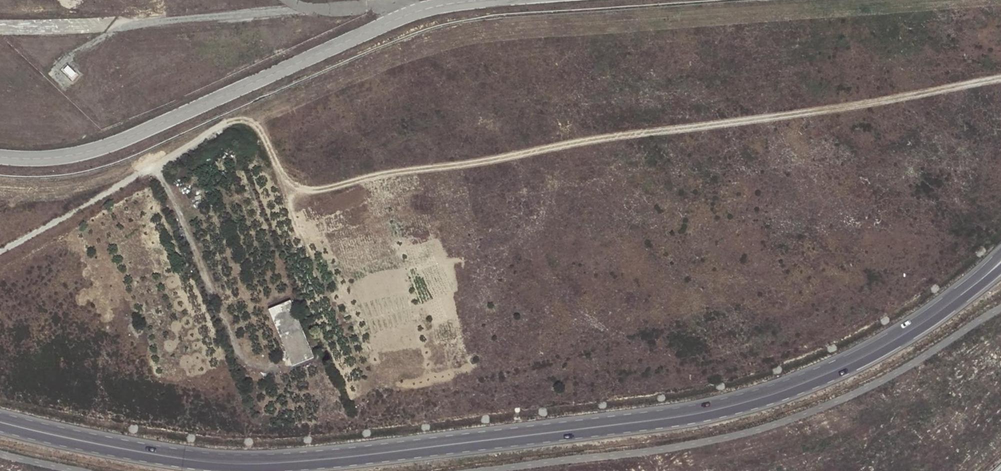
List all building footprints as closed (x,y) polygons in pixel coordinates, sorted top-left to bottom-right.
[(270,308),(293,366),(315,357),(292,299),(270,308)]
